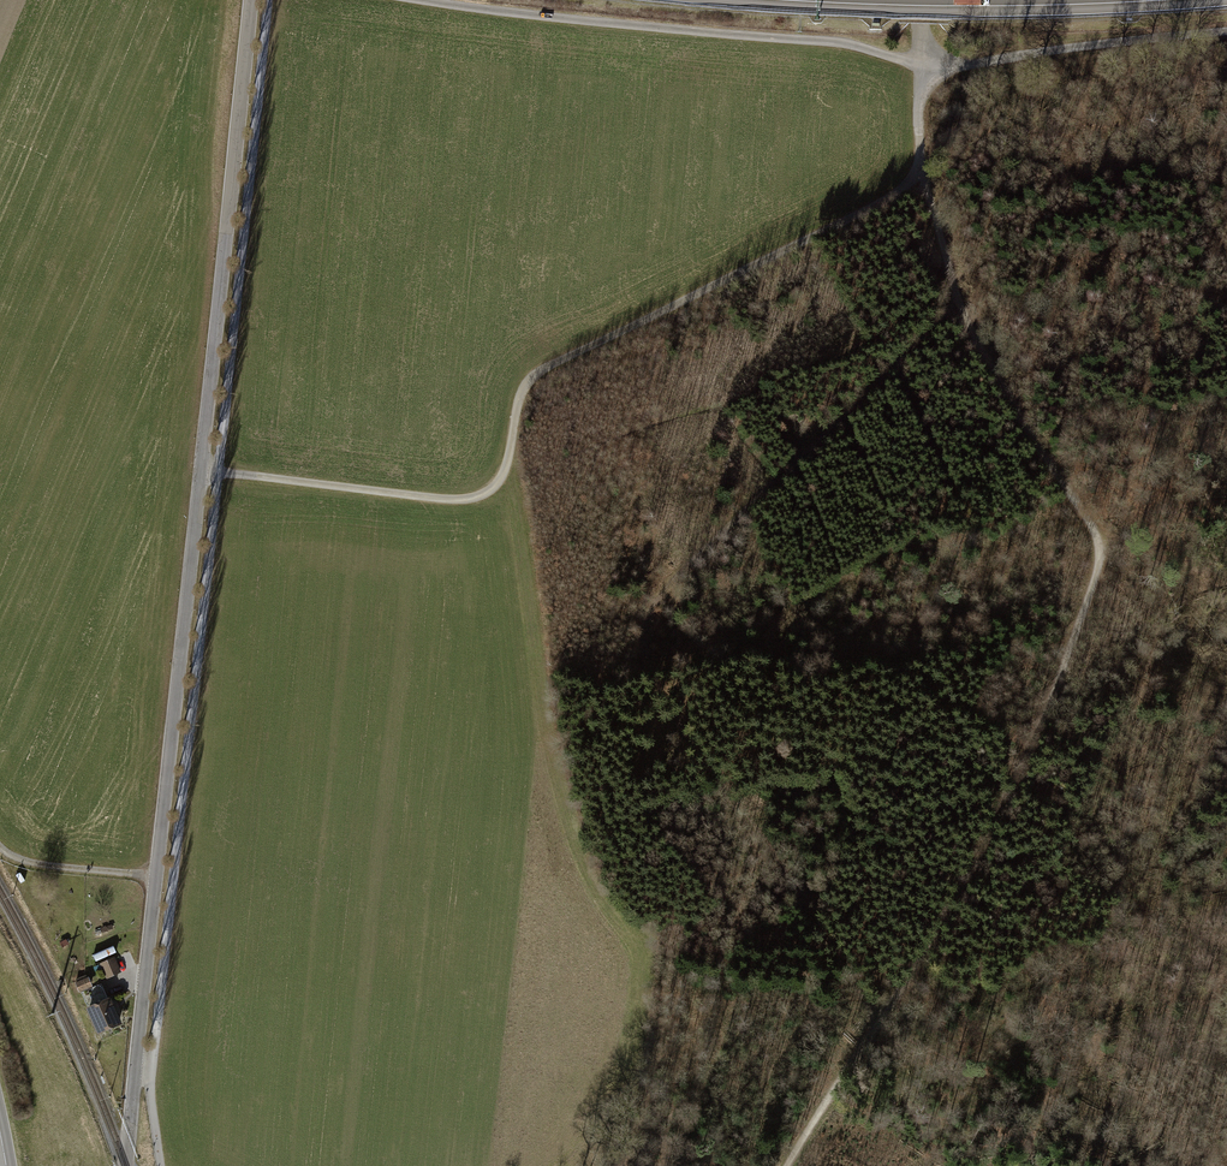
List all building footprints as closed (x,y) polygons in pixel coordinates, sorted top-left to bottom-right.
[(120,972),(114,959),(101,964),(107,978),(120,972)] [(88,977),(77,982),(81,992),(92,987),(88,977)] [(109,998),(87,1008),(99,1033),(120,1024),(109,998)]
